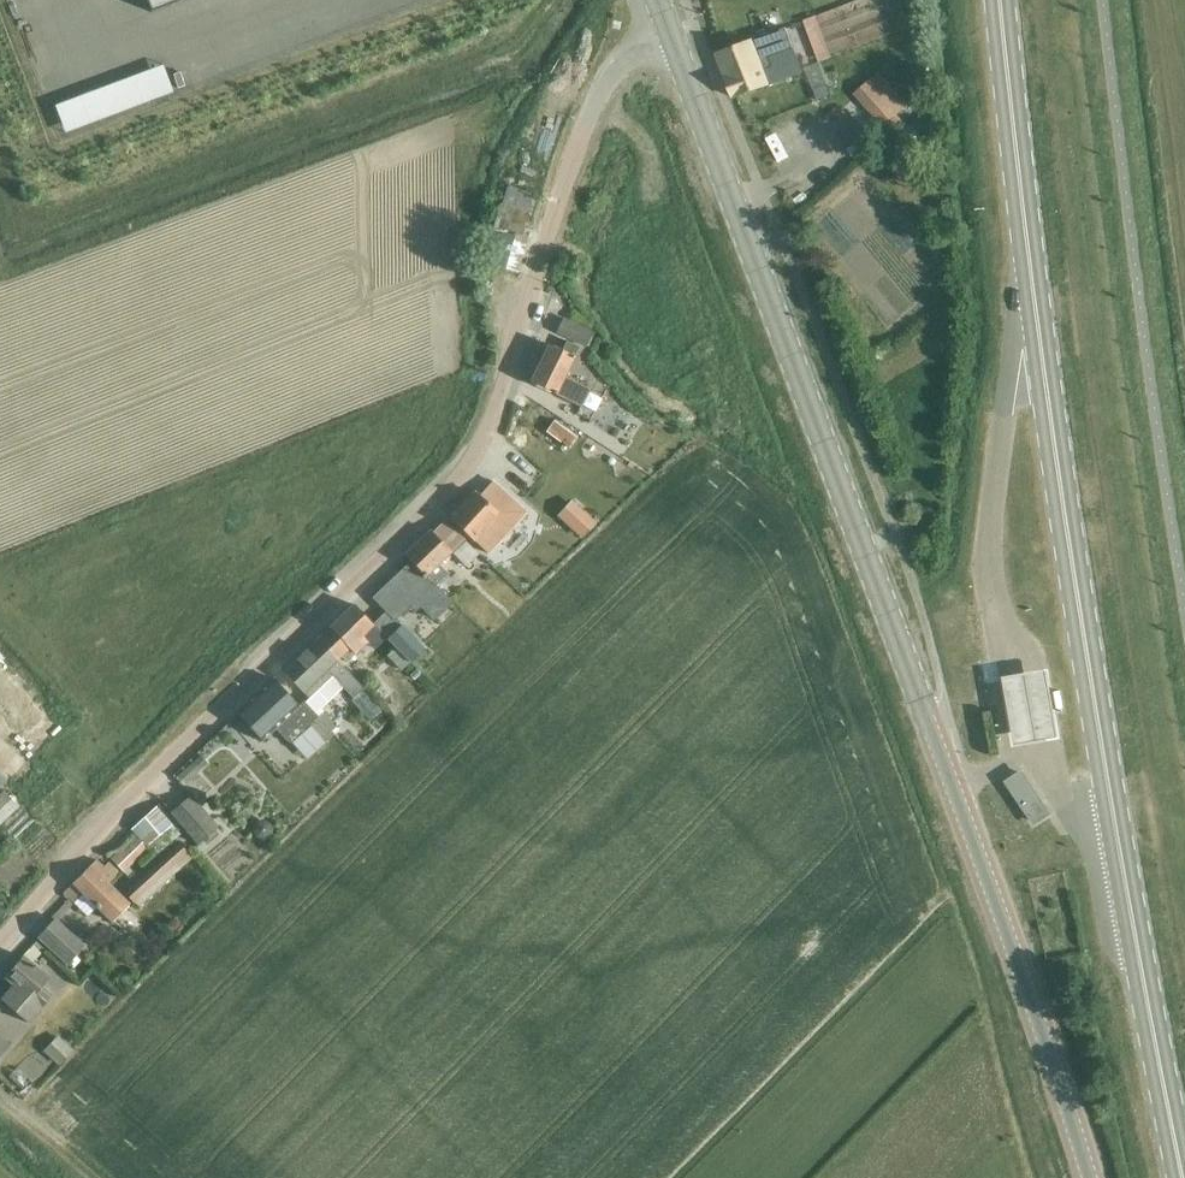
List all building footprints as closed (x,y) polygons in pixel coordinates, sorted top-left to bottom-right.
[(152,11),(180,0),(148,0),(152,11)] [(786,27),(717,53),(726,77),(733,97),(802,71),(796,54),(787,31),(786,27)] [(879,71),(854,92),(883,126),(887,123),(897,114),(908,105),(879,71)] [(827,84),(813,89),(817,99),(831,94),(827,84)] [(911,124),(897,136),(908,149),(923,137),(911,124)] [(530,196),(505,190),(495,231),(501,232),(494,264),(517,270),(525,238),(520,237),(530,196)] [(564,319),(558,332),(585,346),(588,339),(591,332),(581,327),(564,319)] [(539,363),(530,382),(581,407),(590,389),(584,386),(573,381),(564,376),(573,359),(579,347),(574,345),(566,341),(564,345),(562,351),(549,344),(539,363)] [(464,505),(451,519),(455,522),(483,548),(484,549),(489,553),(513,527),(527,512),(526,511),(525,511),(497,485),(493,481),(479,496),(479,497),(475,493),(475,494),(474,493),(464,505)] [(582,513),(573,523),(573,530),(581,537),(593,523),(582,513)] [(410,560),(434,585),(446,572),(437,563),(450,550),(464,564),(476,551),(462,538),(463,537),(441,516),(430,527),(427,525),(404,548),(407,550),(403,553),(410,560)] [(434,585),(410,560),(372,598),(386,613),(373,625),(395,647),(410,662),(412,663),(424,650),(394,620),(414,599),(433,618),(450,601),(434,585)] [(352,605),(315,637),(336,657),(340,653),(347,661),(367,643),(361,636),(372,624),(352,605)] [(336,657),(315,637),(306,644),(284,667),(309,696),(318,706),(340,685),(350,696),(362,686),(336,657)] [(395,647),(387,655),(402,670),(410,662),(395,647)] [(1049,665),(1004,672),(1014,740),(1059,734),(1049,665)] [(324,738),(332,730),(303,699),(299,703),(274,676),(235,712),(260,739),(275,725),(291,742),(311,723),(324,738)] [(1060,690),(1055,691),(1058,708),(1064,707),(1060,690)] [(211,761),(202,752),(179,774),(187,783),(211,761)] [(1021,770),(1005,781),(1034,824),(1051,813),(1021,770)] [(220,822),(195,791),(173,809),(200,841),(220,822)] [(174,821),(160,803),(136,824),(150,842),(174,821)] [(137,832),(112,856),(126,870),(151,846),(137,832)] [(138,907),(192,858),(178,841),(124,893),(138,907)] [(113,920),(129,903),(105,880),(110,874),(95,860),(65,893),(89,915),(98,906),(113,920)] [(65,963),(81,944),(54,916),(38,935),(65,963)] [(49,978),(23,956),(5,977),(15,985),(2,1000),(29,1023),(53,995),(43,986),(49,978)] [(59,1040),(46,1053),(55,1062),(58,1065),(71,1052),(69,1049),(59,1040)] [(21,1078),(7,1066),(0,1075),(0,1079),(12,1089),(21,1078)]
